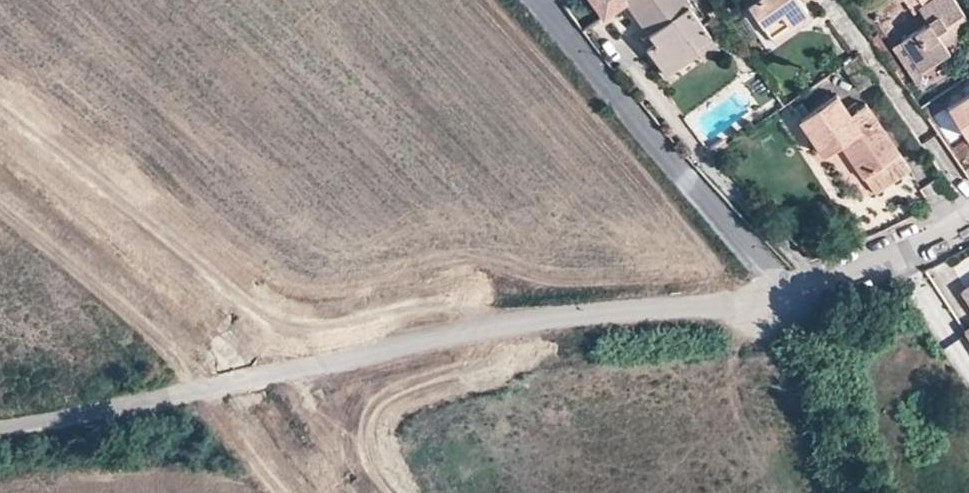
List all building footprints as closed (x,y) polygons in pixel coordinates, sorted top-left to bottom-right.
[(604,14),(625,0),(593,0),(604,14)] [(648,31),(653,38),(646,43),(658,62),(668,55),(674,65),(696,50),(693,46),(686,35),(702,25),(685,0),(627,0),(648,31)] [(772,40),(809,15),(800,0),(750,0),(747,2),(772,40)] [(919,68),(948,49),(942,39),(968,22),(953,0),(906,0),(913,9),(919,6),(928,19),(899,38),(919,68)] [(686,35),(693,46),(708,37),(702,25),(686,35)] [(640,36),(646,43),(653,38),(648,31),(640,36)] [(889,44),(915,86),(955,60),(948,49),(919,68),(899,38),(889,44)] [(658,62),(664,72),(674,65),(668,55),(658,62)] [(800,118),(822,153),(839,142),(862,175),(869,170),(879,185),(907,167),(865,102),(849,112),(835,93),(800,118)] [(947,111),(968,145),(968,97),(947,111)] [(862,175),(872,190),(879,185),(869,170),(862,175)] [(960,284),(968,298),(968,278),(960,284)]
